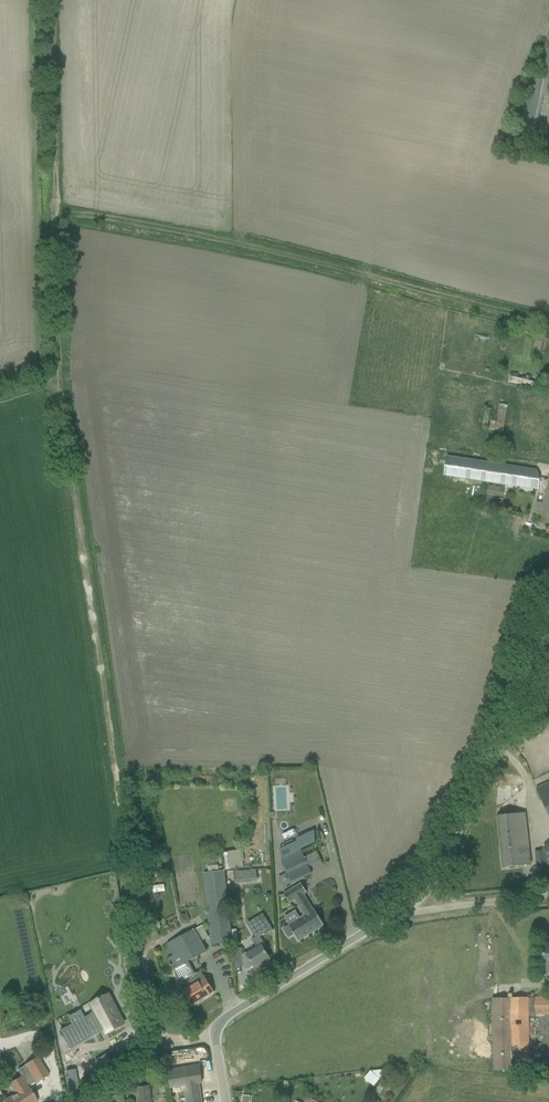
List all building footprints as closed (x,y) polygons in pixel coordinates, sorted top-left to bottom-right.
[(533,143),(535,133),(542,102),(544,95),(548,96),(548,46),(541,77),(532,75),(520,129),(521,129),(520,133),(516,132),(514,139),(533,143)] [(531,384),(531,374),(511,373),(510,383),(531,384)] [(498,421),(507,422),(507,404),(499,404),(498,421)] [(444,475),(537,490),(540,470),(447,456),(444,475)] [(548,515),(548,482),(544,502),(538,500),(535,511),(548,515)] [(487,495),(503,497),(505,488),(488,486),(487,495)] [(548,816),(548,782),(536,788),(548,816)] [(242,802),(241,811),(250,811),(250,802),(242,802)] [(497,817),(503,868),(531,865),(525,813),(497,817)] [(297,842),(280,849),(283,855),(282,855),(284,860),(281,861),(287,874),(285,874),(289,883),(289,884),(312,874),(297,842)] [(537,864),(548,863),(548,856),(545,856),(544,850),(535,851),(537,864)] [(223,853),(226,870),(243,867),(242,852),(229,854),(228,852),(223,853)] [(235,880),(258,879),(257,869),(235,870),(235,880)] [(204,873),(212,944),(232,942),(231,935),(230,928),(230,925),(229,917),(224,871),(204,873)] [(303,894),(307,892),(301,884),(284,894),(289,903),(295,899),(305,916),(300,918),(295,910),(284,917),(289,925),(289,926),(283,929),(289,938),(294,934),(298,941),(324,925),(314,910),(313,910),(303,894)] [(265,944),(260,936),(265,934),(266,935),(273,931),(263,913),(247,923),(255,937),(252,939),(256,947),(246,953),(243,954),(245,969),(251,968),(254,966),(255,968),(270,958),(263,946),(265,944)] [(195,929),(167,944),(173,956),(169,958),(175,968),(182,965),(207,952),(195,929)] [(188,962),(176,969),(182,980),(195,972),(188,962)] [(182,991),(192,1006),(215,992),(201,970),(190,977),(179,984),(183,990),(182,991)] [(95,1012),(84,1018),(71,1025),(60,1030),(69,1048),(100,1032),(99,1031),(104,1028),(107,1033),(124,1024),(108,995),(107,995),(108,996),(101,999),(100,999),(99,999),(99,1000),(92,1004),(92,1003),(91,1004),(95,1012)] [(535,995),(535,1013),(548,1014),(548,996),(535,995)] [(494,1070),(529,1070),(528,1016),(528,998),(493,999),(494,1070)] [(99,1067),(83,1078),(89,1087),(117,1069),(107,1054),(95,1061),(99,1067)] [(36,1057),(25,1064),(37,1083),(48,1076),(36,1057)] [(199,1083),(202,1083),(199,1068),(193,1070),(192,1063),(168,1066),(171,1087),(184,1085),(187,1101),(202,1101),(199,1083)] [(366,1077),(365,1079),(375,1086),(378,1082),(387,1071),(380,1069),(371,1071),(366,1077)] [(3,1101),(37,1101),(38,1101),(21,1076),(8,1084),(12,1092),(14,1091),(15,1093),(3,1101)] [(371,1095),(376,1099),(385,1088),(380,1084),(371,1095)] [(140,1101),(145,1101),(151,1101),(149,1086),(138,1088),(140,1101)] [(240,1100),(241,1101),(251,1101),(253,1100),(249,1094),(243,1094),(240,1100)]
